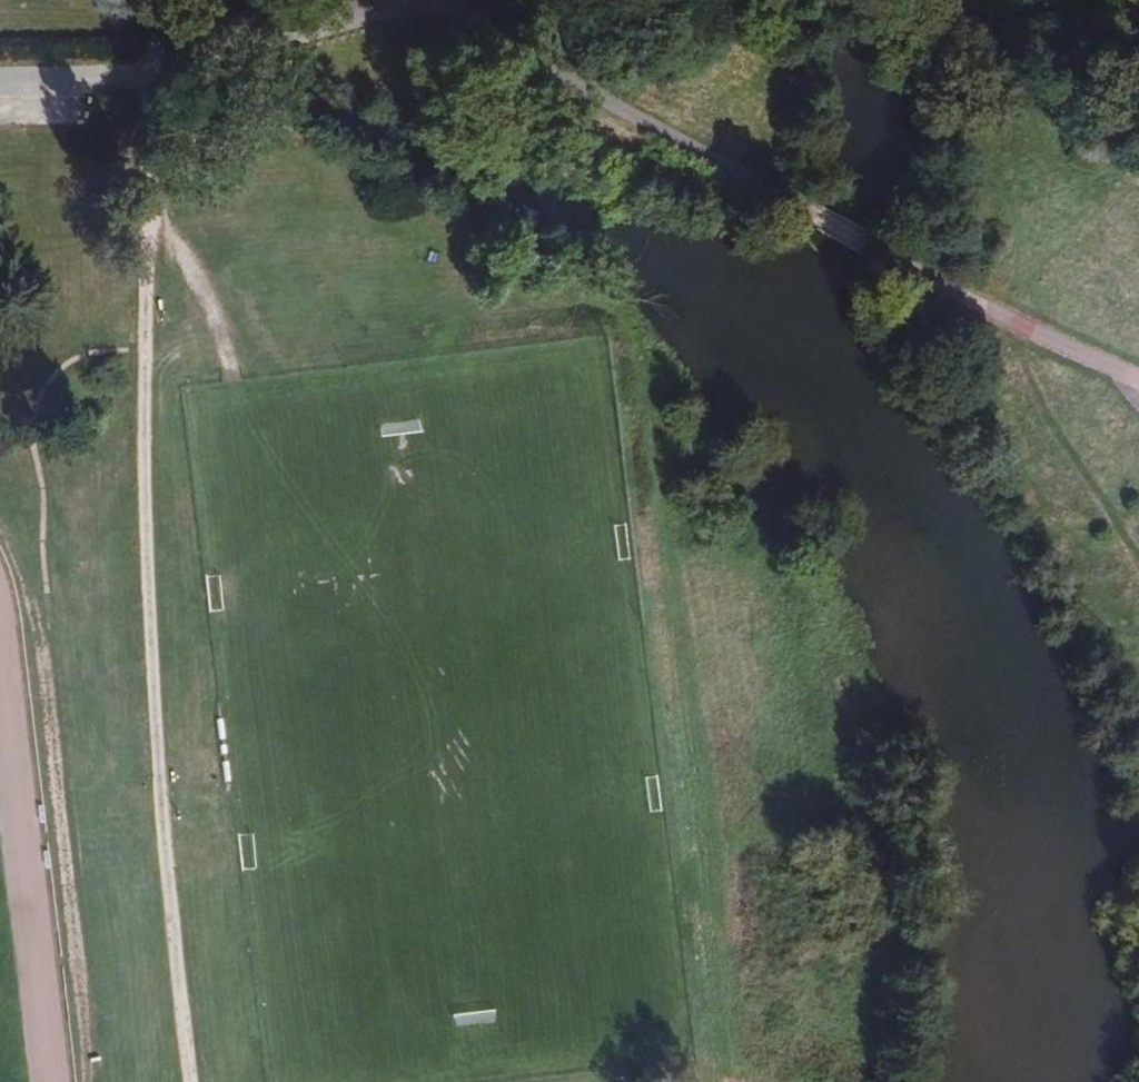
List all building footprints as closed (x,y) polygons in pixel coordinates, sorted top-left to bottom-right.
[(1138,44),(1138,0),(965,0),(963,36),(1138,44)]
